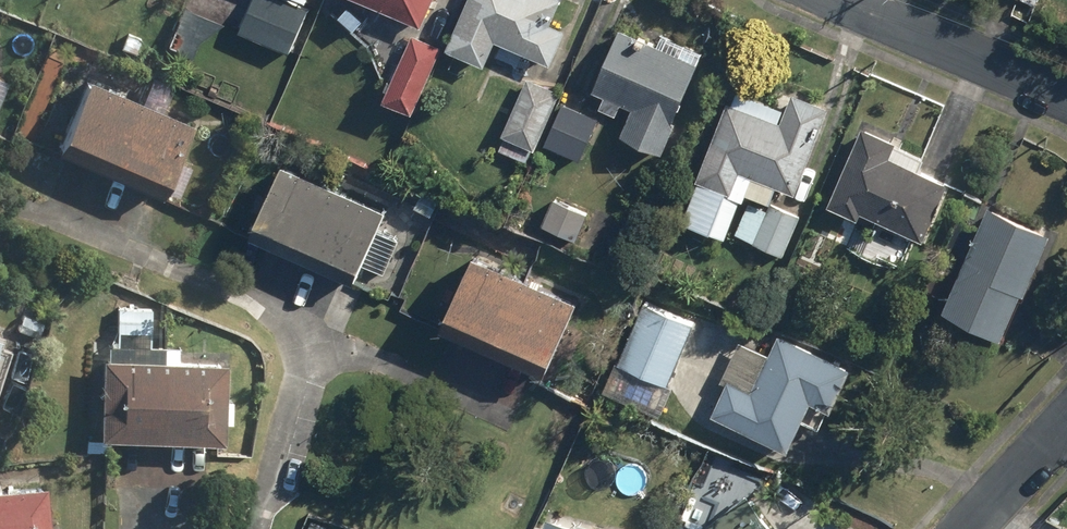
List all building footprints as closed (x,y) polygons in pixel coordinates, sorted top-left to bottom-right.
[(291,0),(255,0),(242,30),(293,52),(311,9),(291,0)] [(422,28),(434,0),(355,0),(422,28)] [(561,0),(469,0),(447,53),(486,69),(496,45),(552,68),(567,34),(551,27),(562,0),(561,0)] [(183,6),(168,44),(199,58),(206,42),(229,24),(183,6)] [(703,63),(623,28),(596,90),(608,95),(603,106),(621,114),(625,103),(636,107),(625,133),(667,152),(680,121),(678,120),(703,63)] [(440,49),(410,37),(382,103),(412,115),(440,49)] [(564,92),(530,78),(505,135),(538,150),(564,92)] [(91,85),(67,141),(172,185),(196,129),(91,85)] [(784,121),(729,100),(698,178),(735,193),(743,172),(799,194),(834,107),(795,92),(784,121)] [(602,118),(566,102),(547,143),(584,159),(602,118)] [(900,141),(866,126),(831,205),(863,219),(866,212),(928,240),(954,182),(894,155),(900,141)] [(388,219),(283,171),(253,234),(359,282),(367,265),(386,274),(401,240),(383,231),(388,219)] [(755,195),(738,233),(787,254),(804,216),(755,195)] [(594,212),(559,197),(547,225),(582,240),(594,212)] [(1055,232),(991,205),(948,309),(1009,334),(1027,290),(1030,292),(1055,232)] [(584,301),(479,253),(446,326),(551,374),(584,301)] [(698,325),(646,301),(618,362),(670,386),(698,325)] [(235,401),(225,400),(227,358),(207,358),(207,346),(165,345),(166,316),(155,315),(155,306),(119,304),(117,345),(108,345),(108,354),(105,437),(224,441),(225,423),(234,423),(235,401)] [(48,318),(16,308),(9,331),(41,341),(48,318)] [(855,367),(781,334),(772,353),(742,339),(723,381),(730,384),(716,414),(794,449),(816,401),(835,409),(855,367)] [(49,484),(1,488),(1,481),(0,481),(0,528),(52,528),(49,484)] [(749,493),(711,525),(709,528),(776,528),(749,493)] [(553,513),(548,528),(587,528),(588,524),(553,513)]
